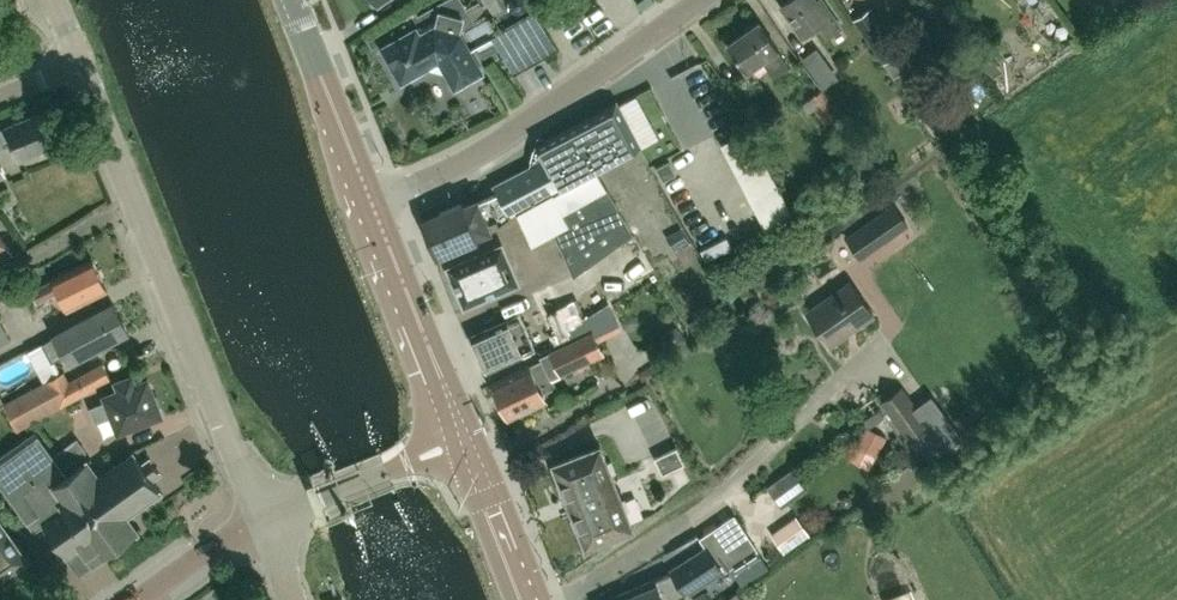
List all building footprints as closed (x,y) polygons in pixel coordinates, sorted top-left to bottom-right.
[(781,6),(803,36),(819,24),(828,37),(842,27),(822,0),(789,0),(781,6)] [(853,19),(883,62),(901,50),(871,7),(853,19)] [(481,73),(460,35),(459,35),(464,19),(439,11),(434,28),(420,36),(416,30),(382,49),(394,69),(394,71),(395,71),(401,82),(412,76),(413,76),(414,75),(429,67),(429,64),(439,66),(438,69),(445,71),(454,88),(481,73)] [(743,73),(747,70),(748,71),(763,60),(774,77),(788,67),(777,51),(779,49),(759,20),(728,43),(739,59),(735,61),(743,73)] [(817,45),(798,58),(803,64),(823,89),(840,77),(817,45)] [(840,114),(823,89),(802,104),(808,113),(813,110),(825,125),(840,114)] [(509,216),(639,147),(615,102),(537,144),(545,158),(493,186),(496,193),(463,207),(461,204),(422,221),(437,256),(478,239),(475,234),(494,226),(492,222),(496,220),(499,225),(511,218),(509,216)] [(40,115),(24,121),(22,117),(5,124),(6,128),(0,130),(0,147),(12,143),(19,158),(52,145),(40,115)] [(633,234),(597,170),(583,178),(517,214),(532,249),(554,234),(571,275),(633,234)] [(878,214),(893,236),(909,225),(894,203),(878,214)] [(13,253),(0,235),(0,262),(13,253)] [(495,293),(517,284),(501,246),(448,269),(453,281),(450,282),(457,296),(459,295),(464,307),(486,298),(484,294),(494,290),(495,293)] [(608,301),(610,303),(655,272),(642,250),(559,306),(550,286),(532,294),(548,330),(555,344),(573,336),(569,329),(608,301)] [(66,309),(107,289),(92,259),(57,276),(58,278),(32,290),(38,302),(58,292),(66,309)] [(832,344),(875,314),(851,280),(808,311),(832,344)] [(610,303),(608,301),(569,329),(573,336),(574,339),(549,351),(560,375),(605,353),(599,341),(623,329),(610,303)] [(100,347),(129,330),(114,302),(54,336),(55,338),(42,345),(52,363),(65,356),(70,363),(77,359),(79,362),(101,350),(100,347)] [(518,315),(470,337),(486,372),(534,350),(518,315)] [(11,340),(0,322),(0,346),(11,340)] [(0,368),(0,369),(5,380),(46,361),(41,350),(0,368)] [(555,386),(542,360),(530,366),(529,365),(492,384),(510,419),(546,401),(542,392),(555,386)] [(17,430),(111,378),(102,362),(69,380),(63,370),(3,403),(17,430)] [(135,384),(131,375),(118,380),(121,388),(106,394),(108,400),(90,407),(96,422),(114,415),(119,428),(124,427),(126,431),(139,426),(137,422),(160,413),(147,380),(135,384)] [(937,440),(927,426),(930,424),(902,385),(879,402),(895,424),(908,440),(910,439),(920,453),(937,440)] [(887,437),(867,426),(856,446),(876,456),(887,437)] [(35,430),(0,455),(0,485),(27,522),(38,515),(80,573),(137,532),(125,515),(160,490),(152,478),(158,473),(159,475),(161,474),(149,457),(147,458),(148,460),(142,465),(133,452),(99,477),(87,461),(67,475),(63,469),(87,452),(77,438),(53,455),(35,430)] [(633,527),(600,445),(554,463),(567,496),(563,497),(569,514),(573,512),(586,545),(633,527)] [(662,473),(684,463),(677,447),(654,458),(662,473)] [(792,468),(767,486),(782,507),(807,489),(792,468)] [(807,514),(782,532),(797,553),(822,534),(807,514)] [(758,550),(735,515),(701,538),(706,546),(672,568),(674,571),(657,578),(656,576),(614,595),(617,599),(683,599),(681,596),(686,592),(688,596),(758,550)] [(0,520),(0,578),(27,560),(0,520)]
